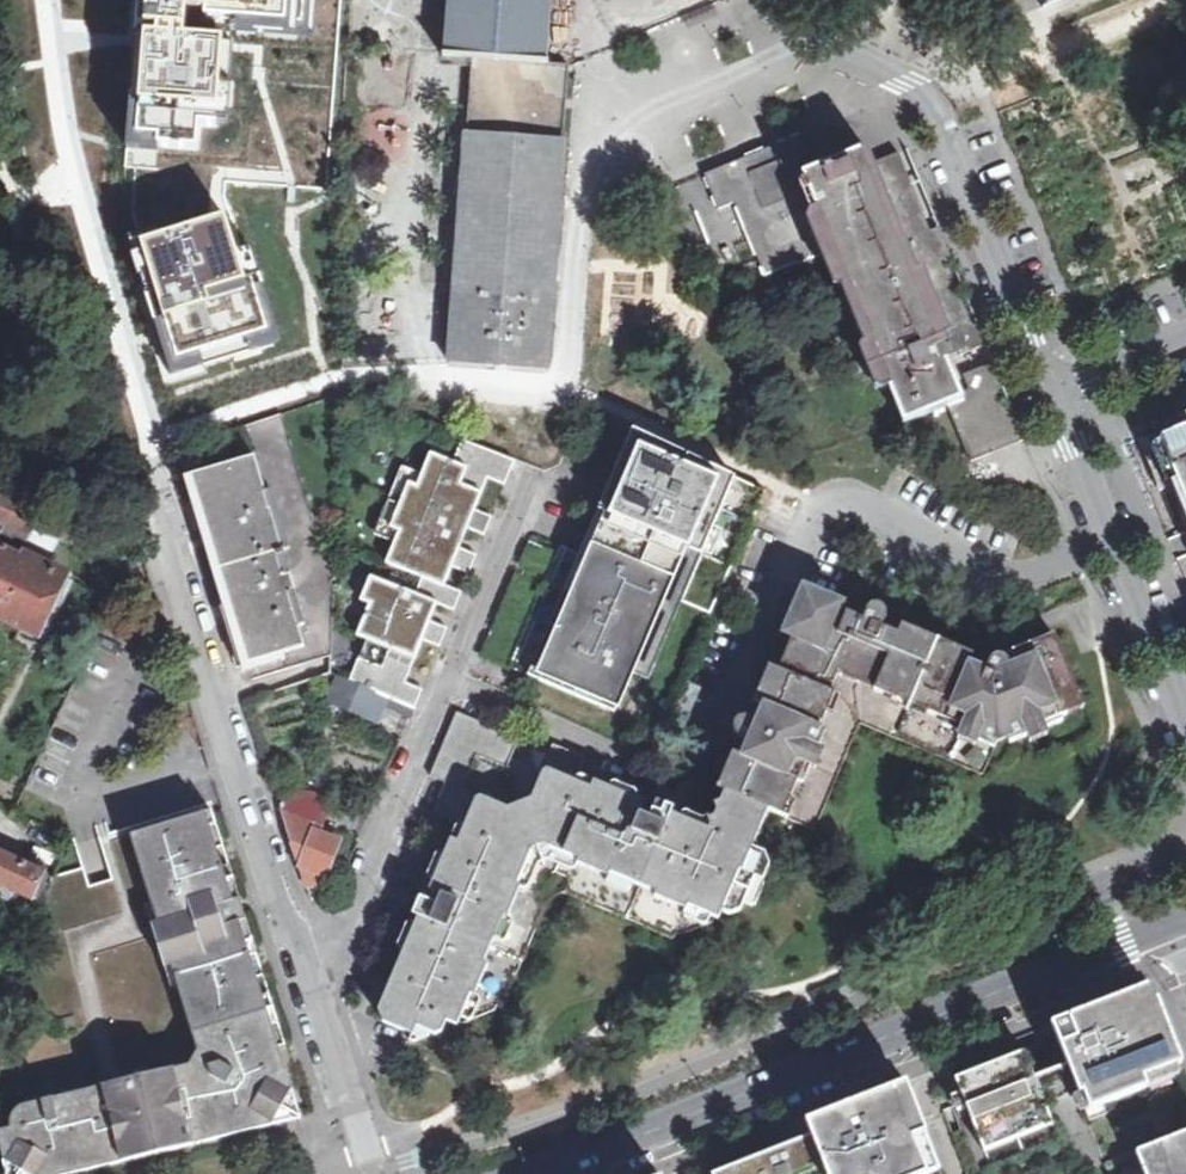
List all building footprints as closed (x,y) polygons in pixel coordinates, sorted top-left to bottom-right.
[(168,382),(274,346),(226,203),(228,184),(329,192),(344,0),(134,0),(121,158),(128,160),(119,204),(168,382)] [(474,58),(528,62),(537,63),(551,64),(555,0),(448,0),(444,56),(474,58)] [(528,62),(474,58),(469,132),(522,137),(564,140),(566,107),(569,65),(551,64),(537,63),(528,62)] [(717,169),(705,175),(719,209),(735,203),(766,277),(834,249),(809,190),(805,192),(804,189),(800,190),(799,187),(802,186),(801,183),(806,181),(803,175),(838,161),(824,126),(717,169)] [(522,137),(469,132),(466,132),(450,364),(546,371),(557,235),(564,140),(522,137)] [(834,249),(880,364),(879,364),(904,424),(949,406),(963,400),(948,362),(861,154),(864,153),(864,151),(861,150),(838,161),(803,175),(806,181),(809,190),(834,249)] [(871,154),(864,153),(861,154),(948,362),(987,346),(940,228),(931,232),(919,237),(915,227),(911,217),(923,212),(899,154),(881,162),(885,173),(879,175),(871,154)] [(923,212),(911,217),(915,227),(919,237),(931,232),(923,212)] [(1025,440),(995,364),(962,377),(971,397),(963,400),(949,406),(971,462),(1025,440)] [(282,415),(248,427),(256,456),(280,536),(306,625),(299,628),(305,648),(285,653),(290,669),(332,656),(336,550),(325,553),(282,415)] [(1156,429),(1185,506),(1185,416),(1156,429)] [(366,640),(350,681),(391,698),(415,708),(422,690),(403,683),(412,659),(414,660),(421,640),(439,647),(447,629),(428,621),(435,604),(454,611),(461,593),(443,585),(450,567),(469,574),(476,556),(458,548),(466,529),(484,536),(492,518),(473,510),(487,478),(505,485),(516,459),(462,440),(453,463),(430,454),(417,486),(408,483),(390,528),(399,532),(386,564),(422,578),(416,595),(370,577),(360,601),(369,605),(357,636),(366,640)] [(510,668),(606,709),(623,669),(649,680),(682,603),(711,615),(762,494),(643,443),(637,455),(634,454),(589,558),(562,547),(510,668)] [(280,536),(256,456),(248,459),(192,476),(249,664),(285,653),(305,648),(299,628),(306,625),(280,536)] [(42,512),(0,492),(0,521),(7,524),(0,539),(0,543),(23,554),(42,512)] [(23,554),(0,543),(0,604),(23,554)] [(23,554),(0,604),(0,619),(42,640),(72,577),(23,554)] [(782,817),(816,832),(866,724),(984,775),(997,743),(1027,731),(1043,725),(1070,713),(1072,702),(1081,699),(1055,635),(1030,645),(1035,658),(1022,663),(1009,668),(1009,666),(1009,664),(1008,661),(1005,659),(977,647),(973,655),(921,633),(903,626),(907,617),(896,612),(879,606),(876,605),(872,606),(869,607),(867,609),(864,613),(863,615),(863,618),(863,620),(851,615),(841,611),(844,604),(804,586),(795,605),(803,608),(798,619),(800,620),(793,637),(783,633),(754,702),(745,698),(738,716),(736,718),(735,723),(735,726),(737,731),(740,734),(752,739),(746,755),(734,750),(732,753),(723,749),(716,758),(715,761),(714,763),(714,768),(715,771),(716,773),(718,775),(722,778),(717,789),(726,792),(770,811),(771,808),(783,813),(782,817)] [(350,681),(336,676),(326,705),(379,726),(391,698),(350,681)] [(1084,708),(1081,699),(1072,702),(1070,713),(1084,708)] [(767,851),(756,846),(713,828),(649,799),(632,792),(619,787),(617,793),(582,778),(546,763),(552,751),(457,712),(431,776),(446,783),(433,813),(458,824),(433,883),(423,879),(415,898),(420,899),(413,915),(419,917),(379,1010),(384,1022),(394,1026),(414,1035),(418,1027),(436,1034),(442,1032),(447,1021),(460,1027),(463,1022),(468,1025),(498,1011),(500,1005),(505,1008),(556,887),(678,938),(681,931),(686,933),(716,921),(718,915),(723,917),(726,911),(733,914),(744,910),(757,876),(765,879),(772,862),(767,851)] [(1043,725),(1027,731),(1031,742),(1047,735),(1043,725)] [(737,742),(734,750),(746,755),(752,739),(740,734),(737,742)] [(546,763),(582,778),(590,760),(554,745),(552,751),(546,763)] [(332,798),(277,792),(300,865),(314,831),(320,834),(332,798)] [(756,846),(770,811),(726,792),(713,828),(756,846)] [(7,1173),(75,1173),(123,1162),(134,1160),(282,1123),(301,1118),(279,1046),(286,1044),(274,1008),(243,907),(213,811),(132,836),(159,924),(172,967),(198,1051),(190,1066),(20,1107),(24,1125),(7,1128),(0,1130),(0,1145),(3,1157),(7,1173)] [(314,831),(300,865),(308,887),(321,886),(340,842),(320,834),(314,831)] [(31,901),(44,874),(0,854),(0,887),(31,901)] [(159,924),(153,926),(166,969),(172,967),(159,924)] [(1150,987),(1051,1025),(1056,1038),(1058,1043),(1066,1062),(1068,1067),(1071,1074),(1079,1095),(1087,1117),(1106,1110),(1136,1099),(1165,1088),(1185,1080),(1185,1078),(1150,987)] [(973,1123),(986,1155),(1018,1142),(1057,1127),(1049,1107),(1037,1077),(1028,1055),(1023,1057),(1007,1064),(979,1074),(976,1076),(974,1072),(956,1079),(965,1103),(966,1106),(973,1123)] [(1054,1072),(1038,1078),(1049,1107),(1065,1100),(1079,1095),(1071,1074),(1068,1067),(1054,1072)] [(941,1171),(907,1082),(805,1121),(813,1143),(801,1148),(796,1150),(788,1153),(785,1146),(712,1173),(932,1173),(941,1171)] [(5,1122),(7,1128),(24,1125),(20,1107),(13,1108),(9,1110),(6,1115),(5,1122)] [(1130,1152),(1139,1173),(1185,1173),(1185,1130),(1130,1152)]
